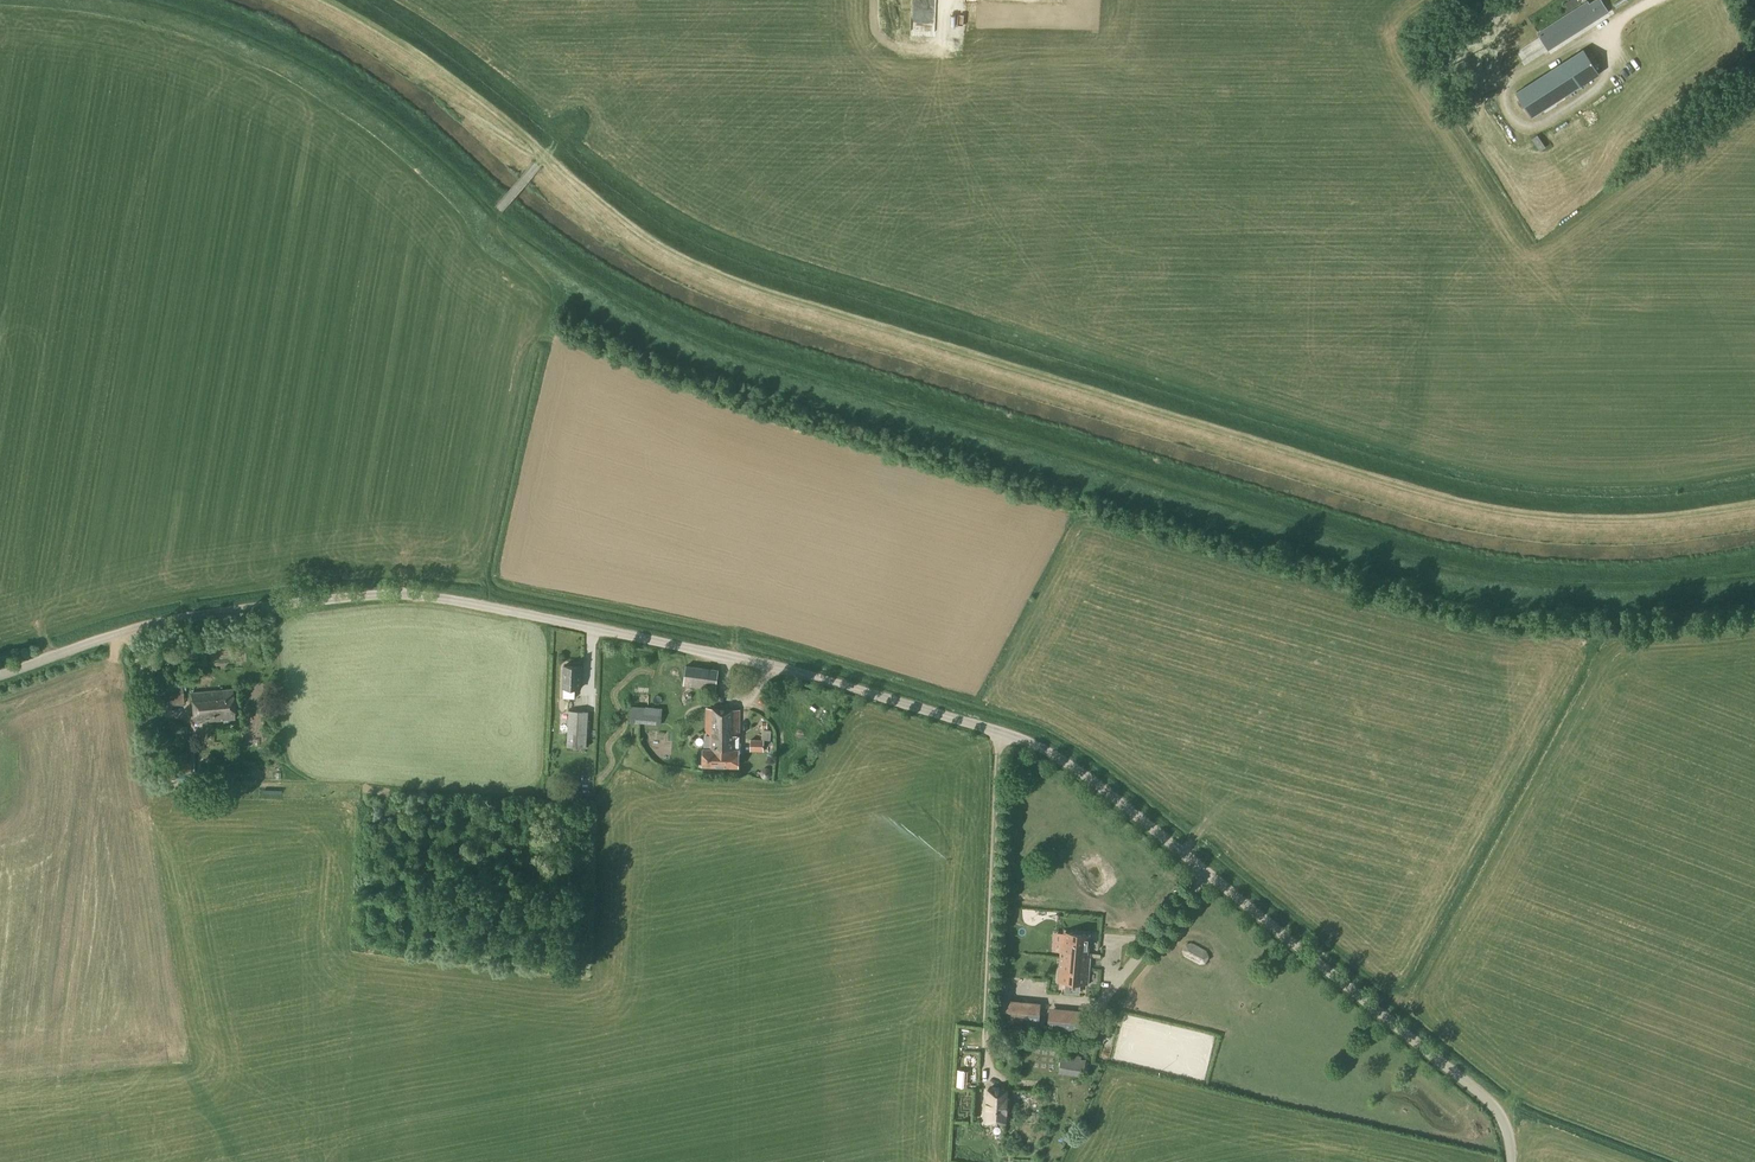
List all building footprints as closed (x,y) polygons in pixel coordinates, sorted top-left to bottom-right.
[(1615,0),(1620,9),(1635,0),(1615,0)] [(1548,50),(1598,19),(1587,2),(1537,33),(1548,50)] [(1583,49),(1515,92),(1531,117),(1599,74),(1583,49)] [(1518,99),(1513,103),(1520,115),(1526,112),(1518,99)] [(1545,147),(1537,135),(1531,139),(1539,151),(1545,147)] [(700,688),(702,668),(686,665),(683,686),(700,688)] [(581,688),(581,667),(564,666),(563,688),(564,688),(563,698),(575,698),(575,688),(581,688)] [(163,705),(182,703),(180,684),(162,686),(163,705)] [(229,723),(229,719),(234,719),(232,689),(192,692),(194,722),(224,720),(224,723),(229,723)] [(722,709),(706,709),(705,735),(705,749),(703,749),(703,766),(721,767),(738,767),(740,710),(722,709)] [(660,725),(661,712),(631,710),(630,723),(660,725)] [(586,748),(588,712),(569,711),(567,747),(586,748)] [(767,752),(767,746),(763,746),(764,739),(750,739),(750,751),(767,752)] [(1087,953),(1089,934),(1065,932),(1064,951),(1061,951),(1058,982),(1088,984),(1090,954),(1087,953)] [(1199,964),(1205,963),(1208,957),(1206,952),(1191,943),(1185,944),(1181,950),(1184,957),(1199,964)] [(1050,990),(1049,981),(1039,981),(1040,991),(1050,990)] [(1038,1028),(1040,1003),(1028,1002),(1026,1027),(1038,1028)] [(1080,1011),(1049,1008),(1047,1030),(1078,1033),(1080,1011)] [(1083,1077),(1086,1060),(1081,1059),(1081,1056),(1061,1053),(1058,1073),(1083,1077)] [(1039,1124),(1040,1091),(1009,1090),(1009,1089),(988,1088),(987,1122),(1003,1122),(1003,1123),(1039,1124)]
